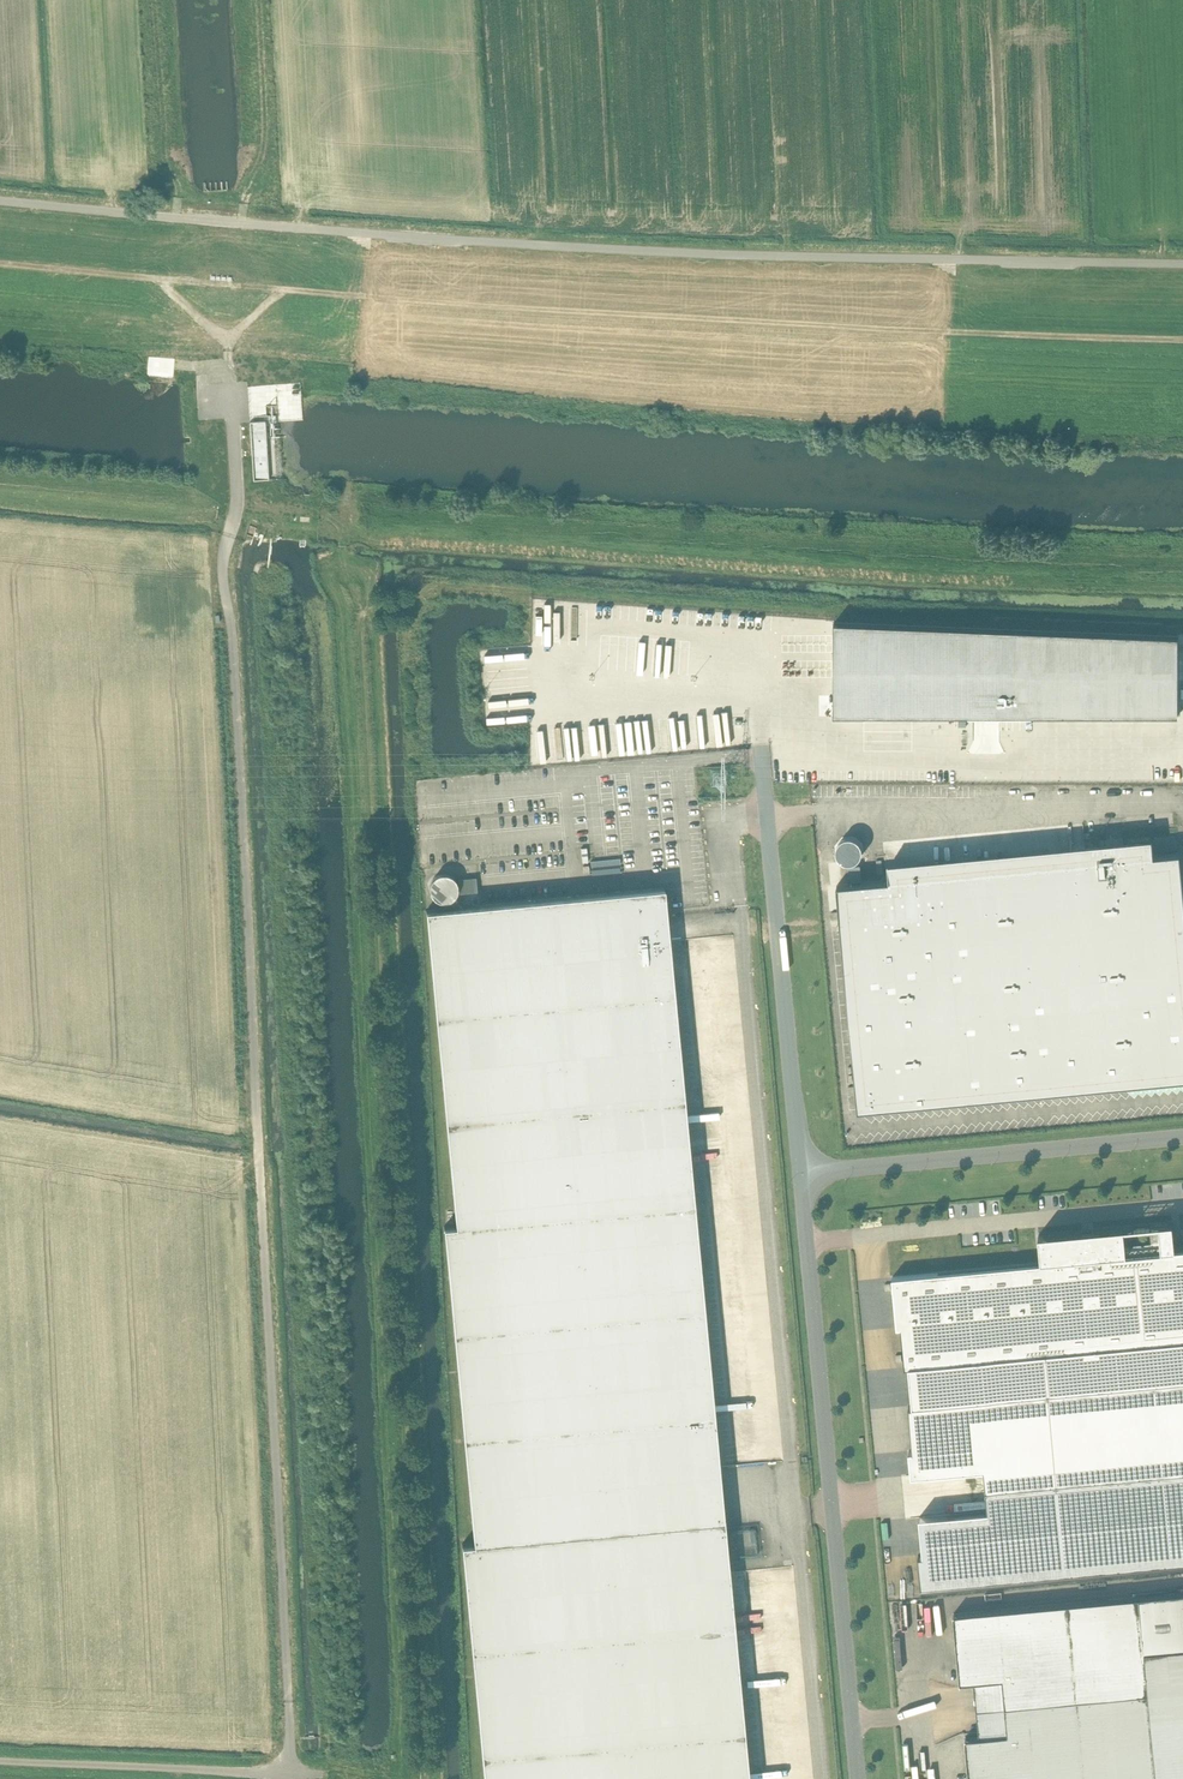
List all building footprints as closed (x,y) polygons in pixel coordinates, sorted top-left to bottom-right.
[(265,422),(254,422),(250,422),(250,423),(254,481),(269,480),(269,479),(269,477),(269,474),(268,457),(267,452),(266,439),(265,422)] [(734,638),(734,613),(724,613),(725,638),(734,638)] [(1179,637),(834,622),(834,715),(973,716),(973,691),(1000,692),(1000,716),(1179,716),(1179,637)] [(857,847),(838,837),(829,854),(848,864),(857,847)] [(889,880),(837,885),(858,1110),(1182,1079),(1182,886),(1180,852),(1153,855),(1152,838),(888,864),(889,880)] [(427,881),(437,891),(441,888),(438,885),(443,881),(436,873),(427,881)] [(459,894),(477,892),(476,878),(458,879),(459,894)] [(664,888),(426,910),(456,1225),(444,1227),(474,1543),(462,1544),(484,1778),(748,1778),(664,888)] [(462,894),(463,904),(481,903),(481,893),(462,894)] [(896,1311),(897,1311),(898,1322),(897,1322),(898,1322),(898,1325),(897,1325),(897,1327),(901,1327),(905,1367),(909,1367),(911,1390),(912,1390),(912,1392),(912,1393),(913,1404),(912,1404),(912,1406),(910,1406),(909,1406),(913,1451),(910,1451),(909,1451),(910,1459),(911,1459),(911,1461),(911,1462),(912,1473),(911,1473),(911,1476),(913,1476),(913,1475),(984,1469),(988,1510),(919,1517),(923,1555),(919,1555),(921,1586),(1182,1562),(1182,1250),(1174,1250),(1174,1249),(1175,1249),(1173,1222),(1039,1235),(1041,1262),(1042,1262),(1042,1263),(892,1277),(896,1311)] [(733,1529),(734,1556),(756,1555),(755,1529),(733,1529)] [(953,1613),(954,1614),(960,1682),(960,1683),(961,1683),(961,1682),(974,1681),(1003,1678),(1005,1706),(1148,1692),(1144,1651),(1182,1648),(1182,1592),(954,1614),(954,1613),(953,1613)] [(965,1737),(969,1778),(1182,1778),(1182,1648),(1144,1651),(1148,1692),(1005,1706),(1008,1734),(979,1736),(966,1738),(966,1737),(965,1737)]
